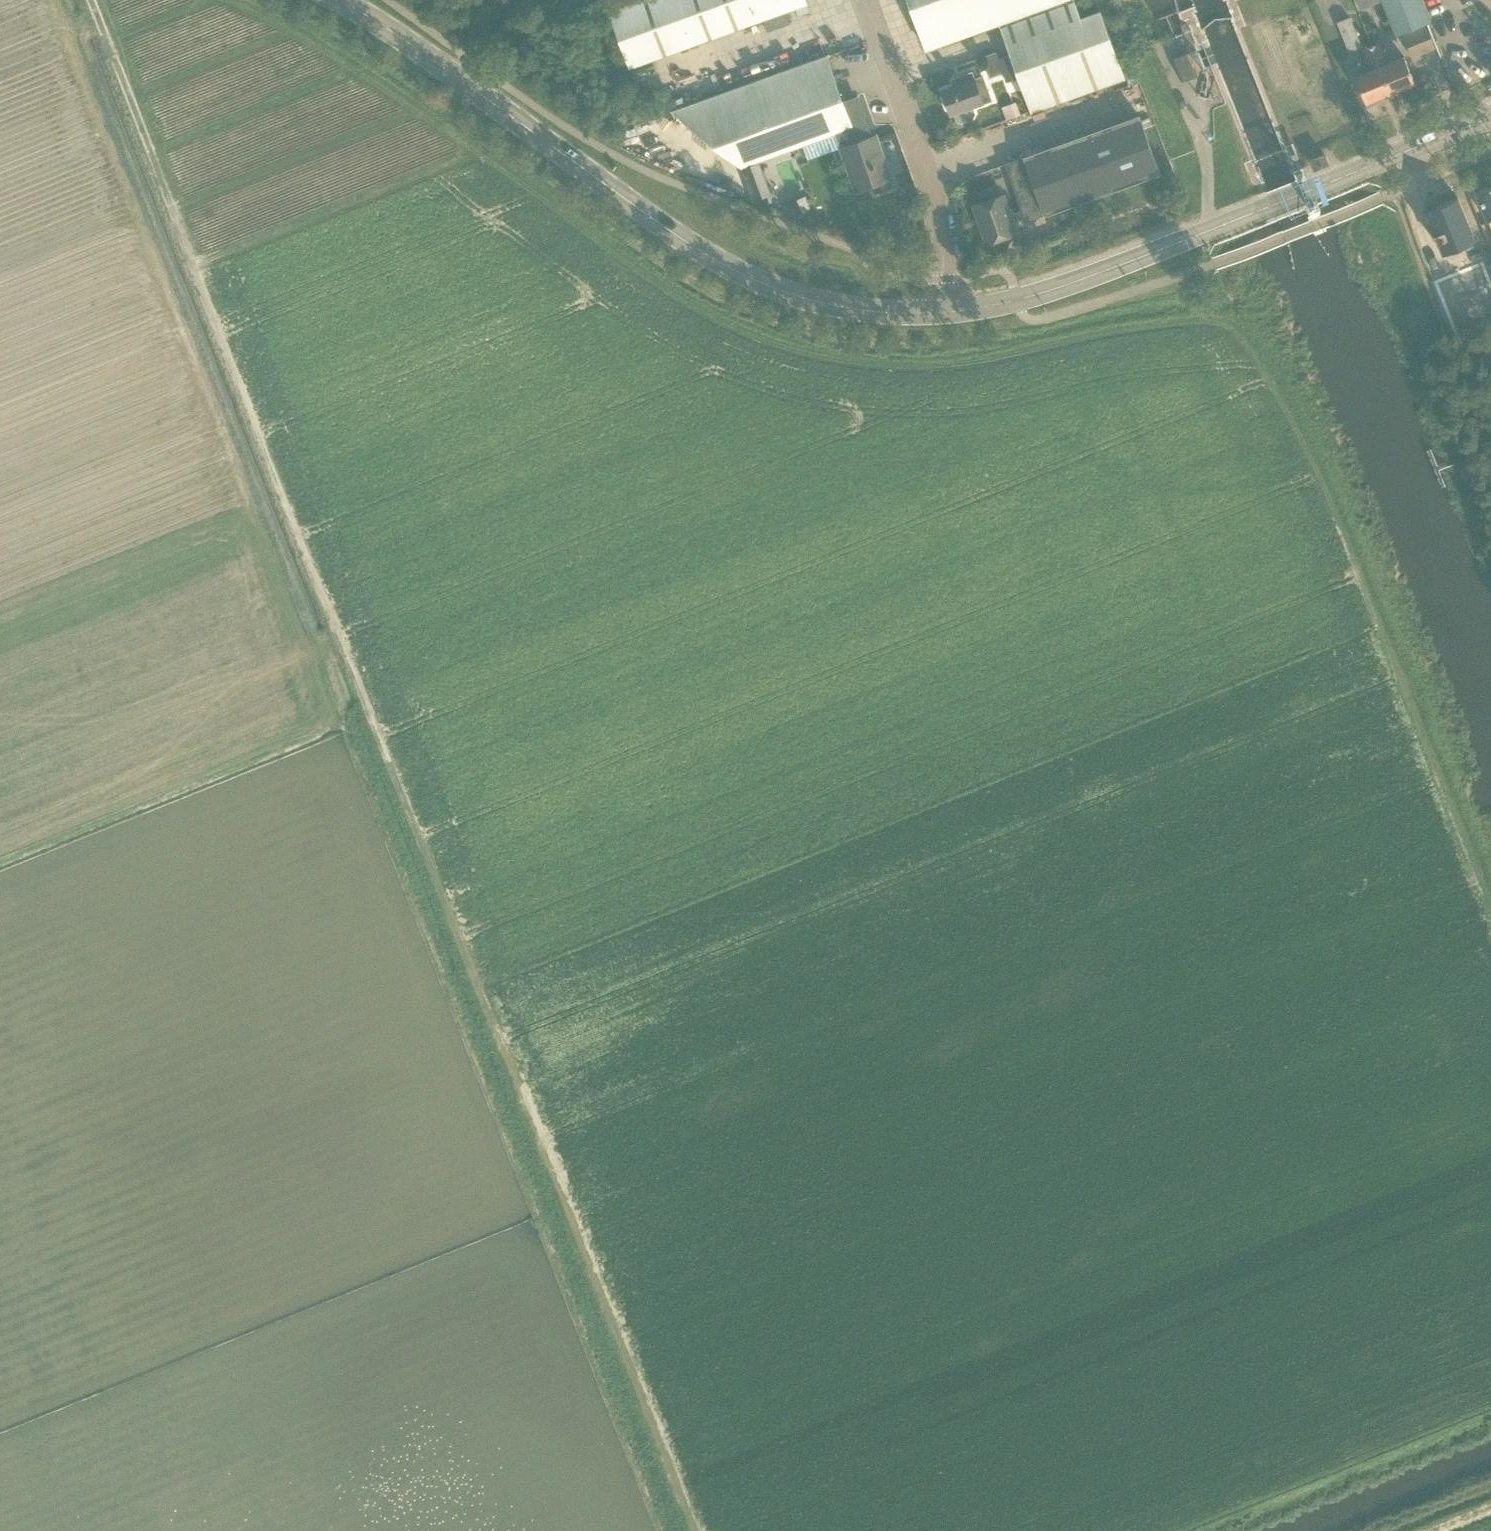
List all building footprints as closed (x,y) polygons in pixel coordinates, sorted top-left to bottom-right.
[(611,9),(631,66),(713,36),(764,18),(768,29),(790,21),(786,10),(808,3),(807,0),(637,0),(611,9)] [(1076,0),(910,0),(928,47),(1000,21),(1032,111),(1126,77),(1101,8),(1082,15),(1076,0)] [(1360,9),(1382,1),(1382,0),(1356,0),(1360,9)] [(1399,37),(1432,23),(1422,0),(1383,0),(1399,37)] [(1363,46),(1351,16),(1338,21),(1350,51),(1363,46)] [(1406,36),(1414,58),(1438,48),(1429,27),(1406,36)] [(1374,46),(1392,92),(1417,83),(1407,57),(1388,64),(1385,56),(1387,56),(1382,43),(1374,46)] [(1392,92),(1374,46),(1366,49),(1371,61),(1372,61),(1376,69),(1358,76),(1368,102),(1392,92)] [(1182,81),(1200,74),(1191,50),(1173,57),(1182,81)] [(1011,53),(999,57),(997,51),(983,56),(990,76),(1005,72),(1007,80),(1019,76),(1011,53)] [(872,137),(867,123),(858,98),(845,102),(828,55),(672,110),(743,166),(836,133),(857,190),(891,177),(876,136),(872,137)] [(952,85),(943,88),(952,114),(956,113),(958,118),(963,120),(973,117),(975,112),(973,106),(983,103),(983,102),(991,99),(982,75),(974,78),(974,77),(971,71),(950,78),(952,85)] [(1004,106),(1009,119),(1022,114),(1017,101),(1004,106)] [(1008,209),(1013,222),(1027,217),(1028,219),(1161,171),(1140,114),(1003,164),(1020,210),(1014,212),(1013,207),(1008,209)] [(1326,151),(1311,156),(1315,167),(1330,162),(1326,151)] [(742,169),(754,202),(773,195),(761,162),(742,169)] [(1479,191),(1490,221),(1490,186),(1479,191)] [(1013,222),(1008,209),(1003,194),(997,196),(995,189),(990,187),(983,190),(981,194),(983,201),(974,204),(988,242),(1017,232),(1013,222)] [(795,211),(806,207),(801,195),(790,200),(795,211)] [(1458,199),(1427,211),(1444,250),(1474,238),(1458,199)] [(956,243),(969,240),(966,227),(953,230),(956,243)] [(1444,260),(1448,272),(1430,278),(1437,299),(1451,295),(1457,313),(1490,302),(1490,273),(1486,258),(1476,261),(1473,250),(1444,260)] [(1443,336),(1459,334),(1455,308),(1439,310),(1443,336)]
